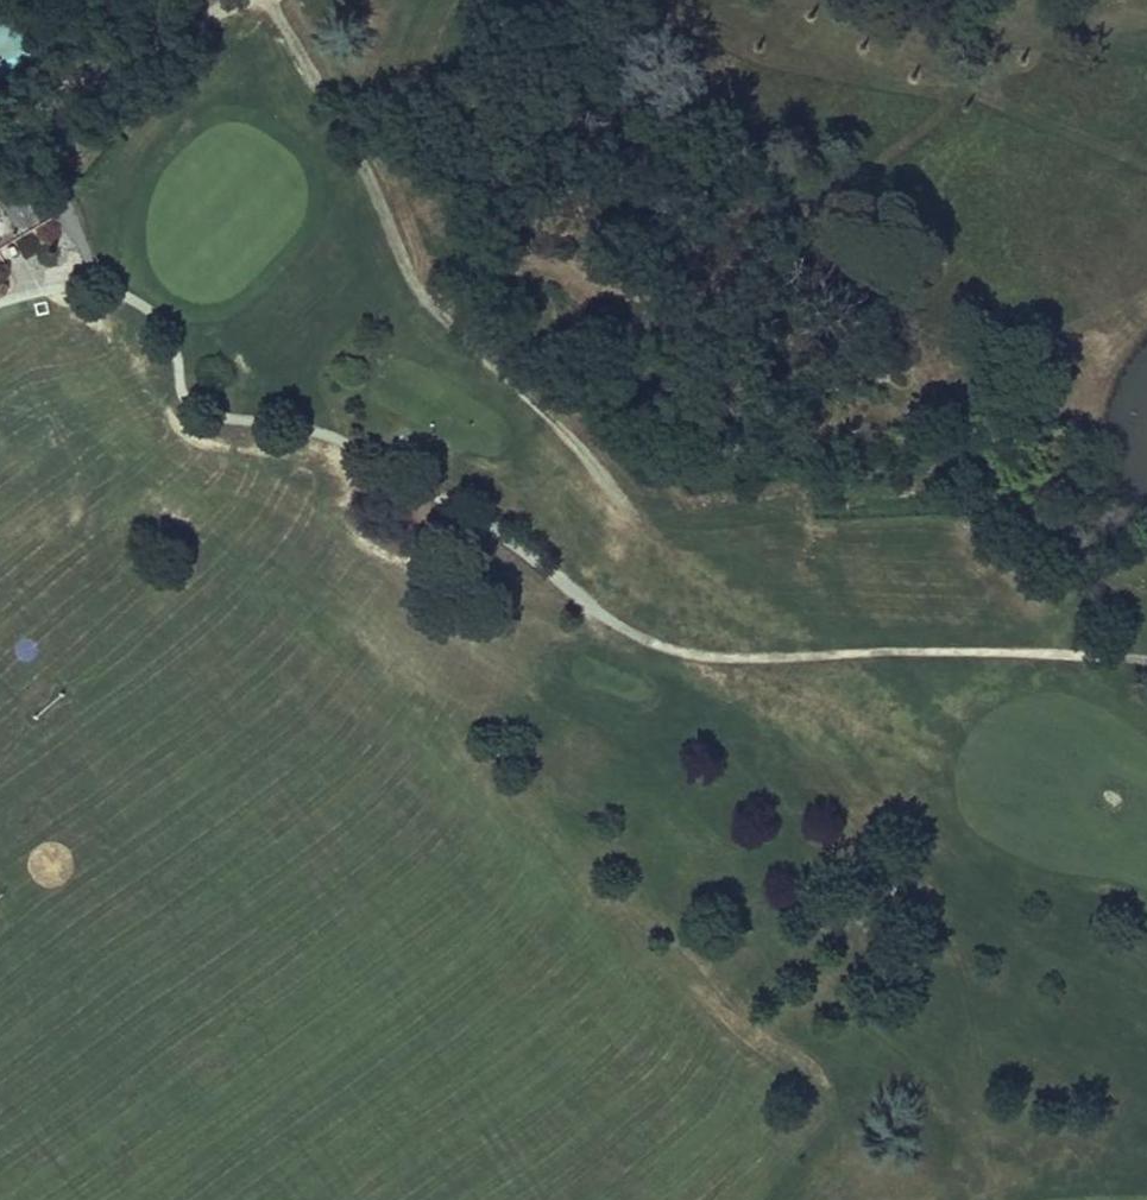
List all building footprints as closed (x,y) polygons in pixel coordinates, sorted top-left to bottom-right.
[(3,72),(33,53),(14,24),(0,33),(0,68),(3,72)]
